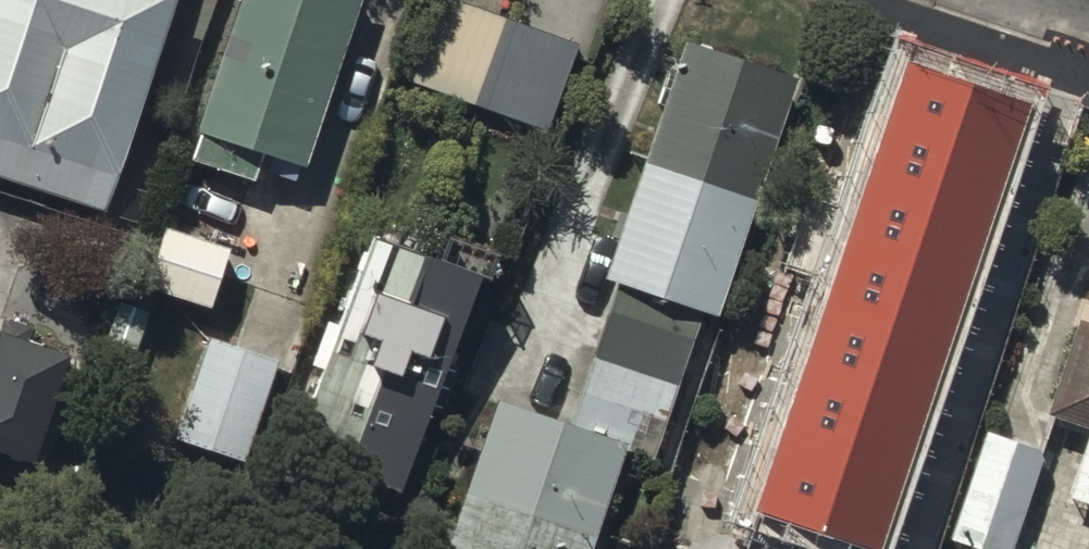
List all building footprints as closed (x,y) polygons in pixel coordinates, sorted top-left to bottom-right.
[(105,226),(113,202),(97,196),(162,0),(0,0),(0,191),(105,226)] [(190,116),(197,118),(187,148),(251,168),(260,140),(301,153),(352,0),(228,0),(190,116)] [(467,0),(435,0),(409,68),(546,120),(576,41),(467,0)] [(682,29),(605,266),(619,270),(573,408),(497,382),(440,548),(583,548),(620,439),(653,451),(703,305),(714,308),(795,67),(682,29)] [(756,511),(866,548),(883,548),(1036,108),(911,65),(756,511)] [(475,249),(363,206),(276,431),(398,478),(446,352),(437,349),(475,249)] [(226,238),(158,214),(138,270),(206,294),(226,238)] [(29,442),(64,328),(0,308),(0,433),(29,442)] [(1076,308),(1043,401),(1088,417),(1088,312),(1076,308)] [(276,351),(206,324),(173,408),(243,435),(276,351)] [(1044,440),(981,419),(946,526),(1010,546),(1044,440)] [(1068,485),(1088,492),(1088,425),(1068,485)]
